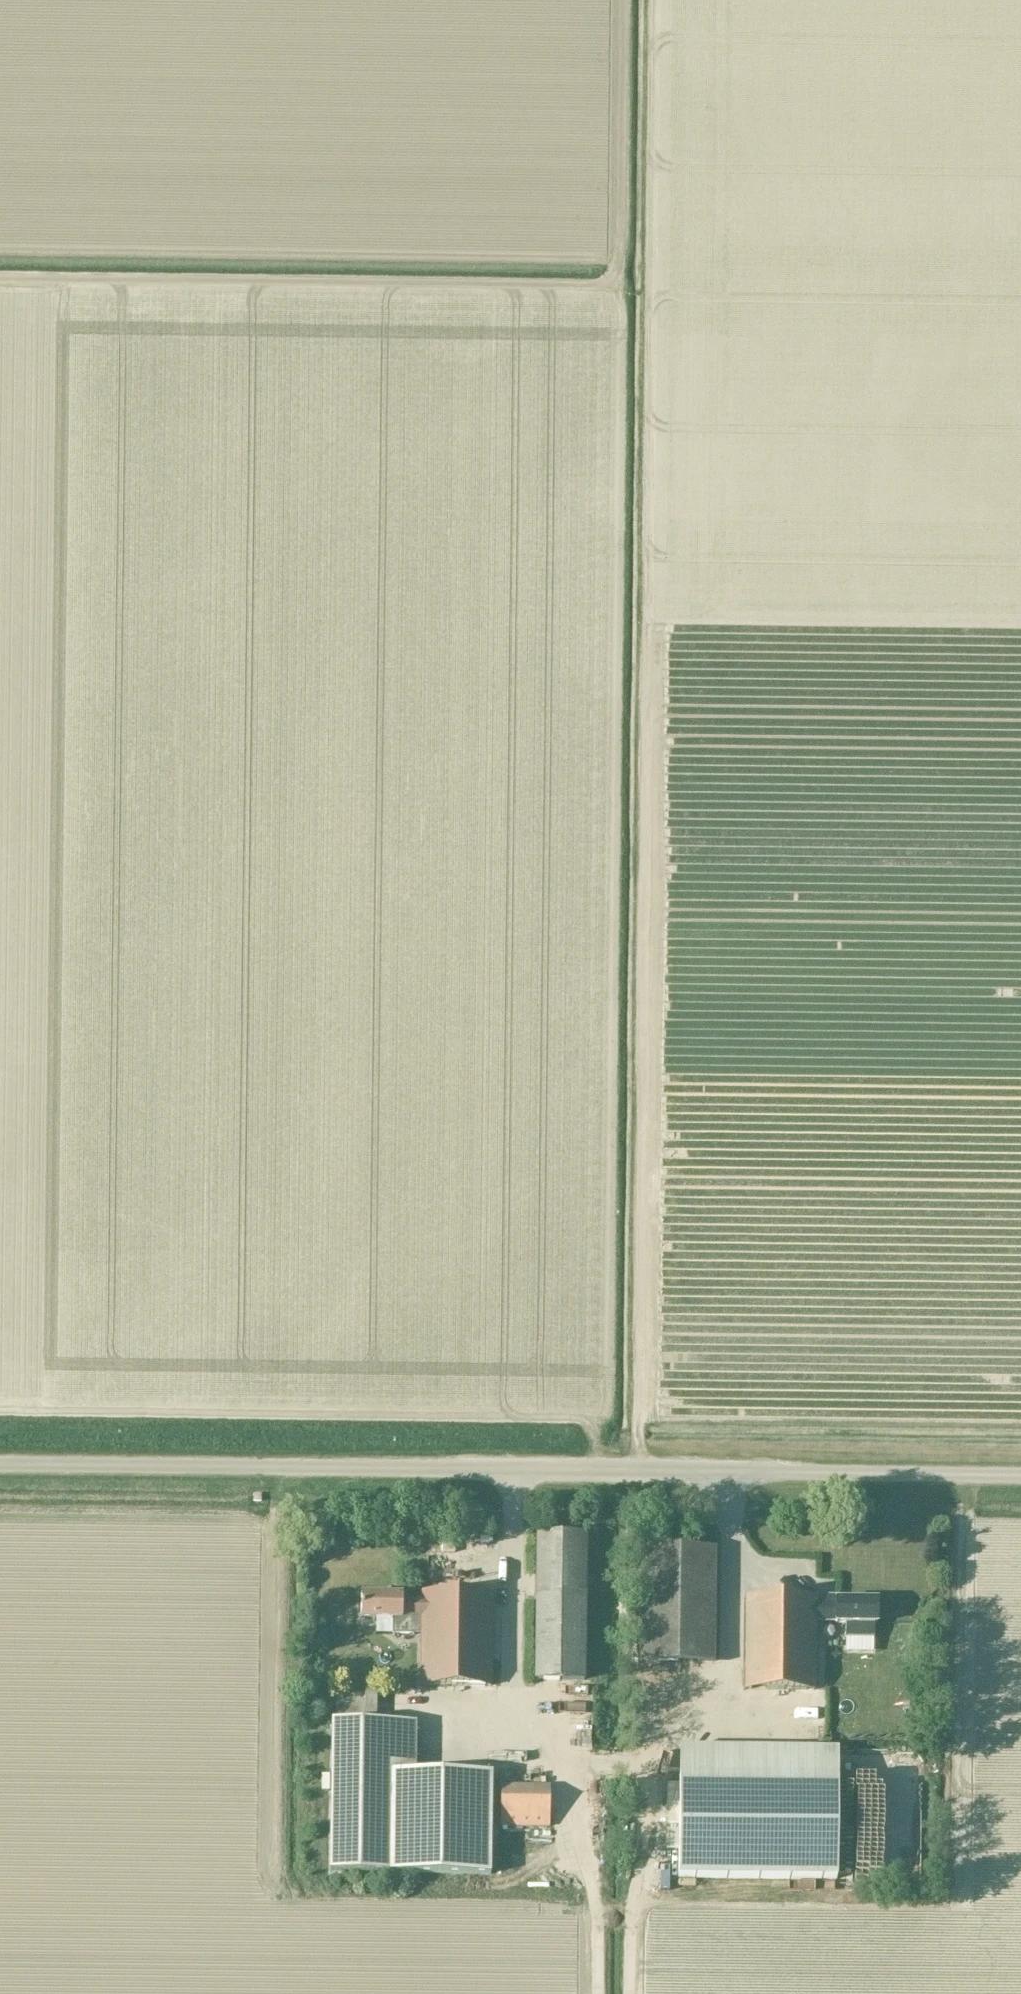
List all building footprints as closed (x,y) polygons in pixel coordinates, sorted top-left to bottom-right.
[(536,1536),(534,1681),(584,1681),(586,1536),(536,1536)] [(642,1552),(641,1662),(714,1662),(715,1553),(642,1552)] [(360,1596),(360,1619),(392,1619),(392,1636),(421,1636),(420,1686),(490,1687),(491,1595),(422,1594),(421,1600),(402,1600),(402,1596),(360,1596)] [(876,1624),(877,1600),(836,1600),(836,1599),(746,1598),(745,1691),(814,1691),(815,1625),(835,1625),(835,1623),(845,1623),(845,1637),(873,1638),(873,1624),(876,1624)] [(329,1874),(490,1876),(491,1775),(389,1774),(390,1724),(331,1723),(329,1874)] [(837,1881),(837,1779),(837,1750),(679,1750),(678,1833),(666,1833),(666,1851),(678,1851),(678,1880),(837,1881)] [(549,1829),(550,1787),(499,1786),(498,1828),(549,1829)]
